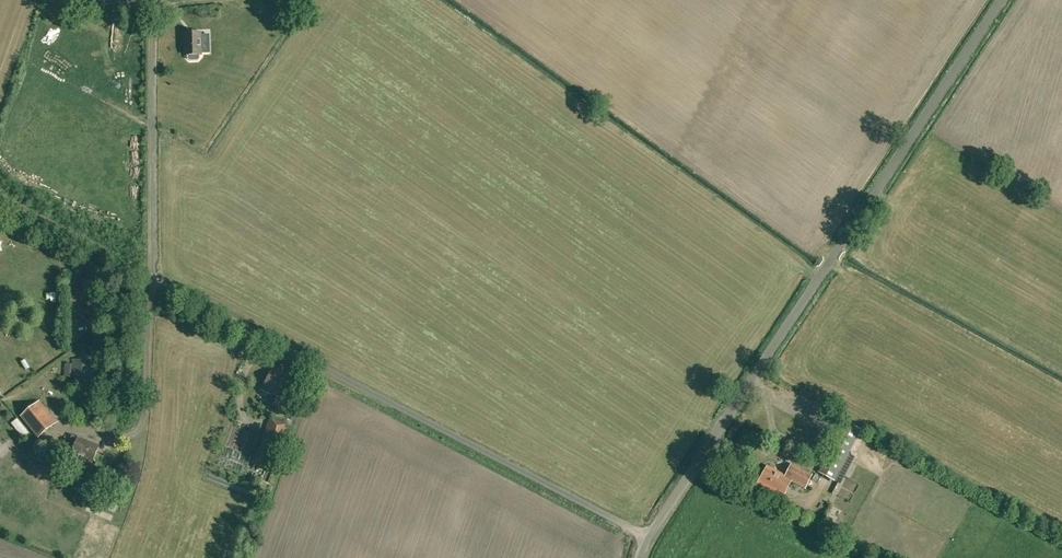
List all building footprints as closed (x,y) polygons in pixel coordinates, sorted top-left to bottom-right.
[(199,59),(199,55),(201,55),(200,33),(185,33),(186,55),(188,55),(188,59),(190,61),(198,61),(199,59)] [(19,317),(19,329),(29,329),(28,317),(19,317)] [(73,359),(72,377),(88,378),(89,360),(73,359)] [(29,360),(24,362),(28,371),(33,368),(29,360)] [(272,369),(262,389),(270,393),(267,400),(272,403),(276,396),(284,400),(286,395),(288,396),(294,383),(284,378),(285,375),(272,369)] [(38,401),(21,415),(39,437),(56,423),(38,401)] [(11,423),(23,437),(29,433),(17,418),(11,423)] [(255,461),(274,468),(288,425),(270,418),(255,461)] [(832,493),(855,506),(858,499),(851,496),(868,465),(848,454),(860,430),(845,422),(818,471),(838,482),(832,493)] [(75,446),(72,453),(93,462),(99,446),(72,434),(69,443),(75,446)] [(791,480),(805,488),(811,475),(792,465),(785,476),(767,466),(759,482),(783,495),(791,480)] [(815,473),(812,479),(818,483),(822,476),(815,473)] [(788,513),(798,519),(802,512),(792,507),(788,513)]
